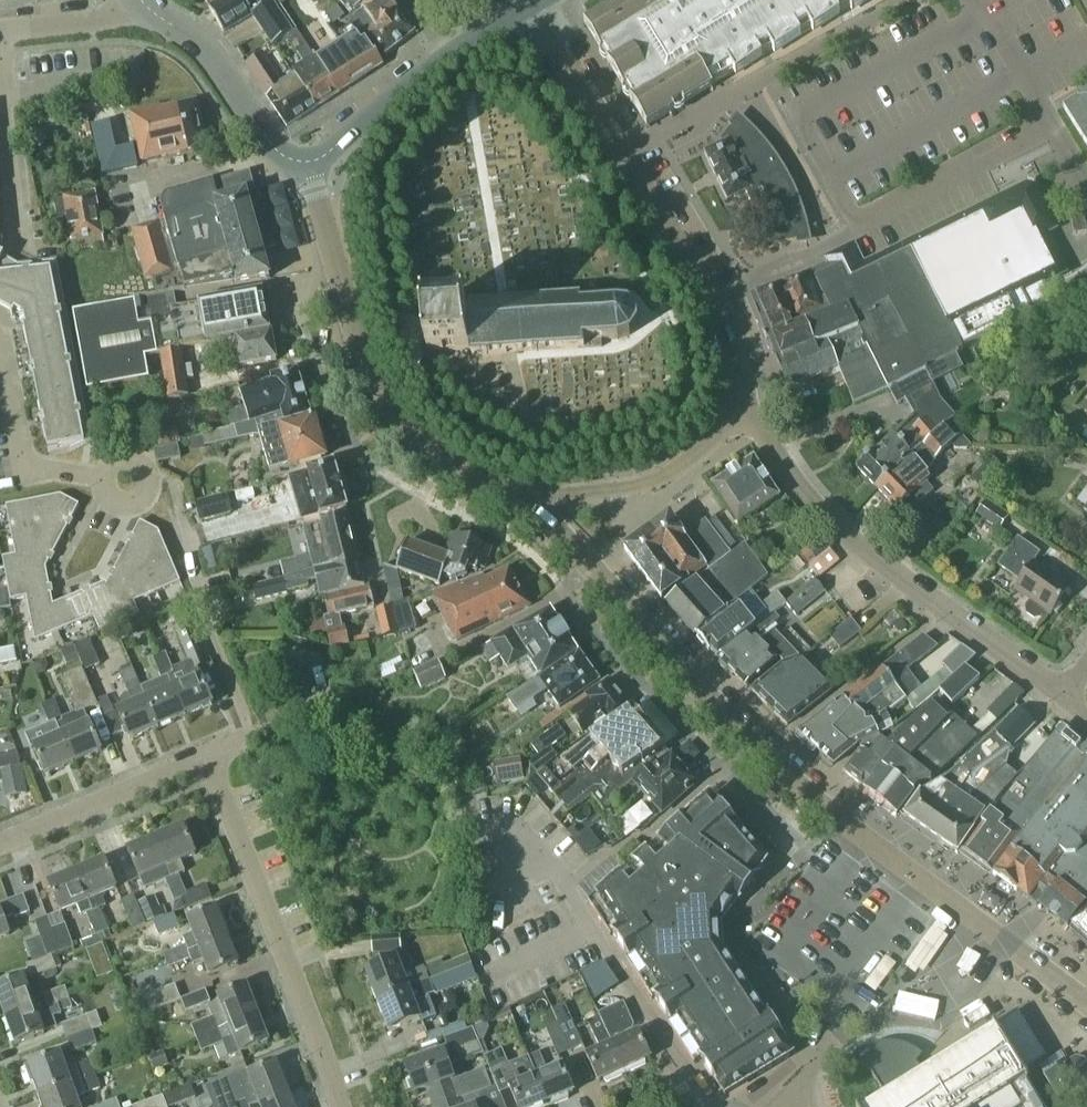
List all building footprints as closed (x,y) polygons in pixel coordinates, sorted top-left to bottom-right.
[(205,2),(209,8),(215,4),(222,0),(205,0),(205,2)] [(209,8),(224,33),(253,16),(273,46),(292,33),(273,2),(269,4),(264,7),(259,0),(249,0),(245,2),(244,0),(222,0),(215,4),(209,8)] [(399,12),(390,0),(345,0),(341,3),(349,13),(350,12),(354,17),(363,11),(376,26),(382,24),(399,12)] [(584,25),(647,129),(712,89),(710,86),(733,73),(736,77),(762,59),(761,58),(772,52),(775,55),(801,38),(800,36),(811,30),(813,34),(840,16),(839,15),(850,9),(852,13),(871,0),(625,0),(584,25)] [(415,33),(399,12),(382,24),(376,26),(363,11),(354,17),(385,56),(415,33)] [(317,62),(338,94),(382,66),(364,39),(361,41),(352,27),(336,37),(341,46),(317,62)] [(295,75),(317,108),(338,94),(310,53),(306,46),(296,52),(307,68),(295,75)] [(317,108),(295,75),(294,76),(293,74),(282,82),(263,53),(245,64),(287,128),(317,108)] [(1079,100),(1078,99),(1063,108),(1086,146),(1086,96),(1079,100)] [(141,162),(207,146),(196,101),(161,110),(160,107),(130,114),(141,162)] [(76,107),(64,111),(67,120),(79,116),(76,107)] [(40,121),(43,130),(61,122),(57,114),(40,121)] [(109,122),(92,126),(103,174),(121,170),(116,151),(109,122)] [(723,144),(746,192),(780,173),(776,167),(772,162),(769,156),(764,151),(760,146),(756,141),(751,136),(746,131),(741,126),(736,122),(721,140),(723,144)] [(33,146),(43,146),(44,130),(33,129),(33,145),(33,146)] [(723,144),(715,148),(705,153),(727,201),(746,192),(723,144)] [(752,208),(752,210),(754,209),(757,209),(760,209),(763,210),(764,211),(766,212),(769,214),(770,216),(772,219),(773,221),(773,224),(773,225),(773,226),(773,228),(773,229),(773,230),(771,233),(771,234),(770,236),(769,237),(768,238),(766,239),(770,246),(804,240),(803,234),(802,227),(800,221),(798,215),(796,209),(794,202),(791,196),(789,190),(786,185),(783,179),(780,173),(746,192),(754,208),(752,208)] [(269,275),(271,271),(268,260),(264,258),(262,250),(276,246),(261,190),(246,194),(245,194),(239,175),(213,182),(165,195),(161,203),(166,220),(132,230),(146,281),(152,279),(157,295),(237,283),(270,278),(269,275)] [(816,280),(813,281),(827,318),(844,364),(838,366),(838,367),(846,385),(853,404),(889,389),(897,404),(906,400),(905,400),(933,386),(932,383),(963,368),(956,354),(962,351),(961,349),(1055,302),(1055,301),(1032,312),(1029,305),(1022,292),(1062,272),(1042,232),(1052,227),(1051,224),(1050,223),(1031,185),(1021,190),(859,270),(849,250),(845,252),(825,262),(830,272),(815,279),(816,280)] [(78,251),(105,246),(103,236),(95,193),(54,200),(60,235),(69,233),(71,242),(76,241),(78,251)] [(1074,234),(1086,232),(1084,215),(1071,217),(1074,234)] [(288,251),(304,247),(298,228),(283,233),(288,251)] [(14,274),(2,275),(0,275),(0,309),(11,315),(20,299),(36,296),(37,298),(56,294),(51,270),(31,272),(14,274)] [(778,284),(755,292),(771,328),(774,337),(827,318),(813,281),(811,282),(808,273),(778,284)] [(174,293),(73,311),(87,390),(149,379),(145,357),(180,350),(179,348),(271,332),(263,290),(198,302),(198,303),(176,307),(174,293)] [(11,315),(13,316),(15,311),(21,314),(22,319),(24,318),(24,320),(25,325),(23,325),(28,351),(65,344),(56,294),(37,298),(36,296),(20,299),(11,315)] [(602,340),(616,339),(616,340),(618,340),(618,339),(630,335),(630,336),(631,334),(637,326),(637,324),(636,314),(636,312),(635,312),(628,305),(629,305),(627,304),(615,303),(615,301),(613,301),(613,302),(599,303),(598,296),(470,305),(470,308),(468,309),(466,310),(426,312),(428,353),(462,351),(462,356),(602,347),(602,340)] [(827,318),(774,337),(782,357),(793,385),(838,367),(838,366),(844,364),(827,318)] [(241,367),(276,361),(271,332),(200,345),(203,358),(238,352),(241,367)] [(34,368),(35,375),(33,375),(38,400),(75,393),(65,344),(28,351),(32,368),(34,368)] [(1009,362),(1030,368),(1035,351),(1015,345),(1009,362)] [(180,350),(161,354),(168,399),(188,396),(180,350)] [(239,390),(244,406),(226,412),(231,429),(250,424),(250,423),(269,417),(271,424),(274,423),(275,427),(286,424),(286,425),(311,417),(297,370),(271,376),(272,379),(239,390)] [(875,450),(856,467),(876,487),(923,445),(940,431),(939,431),(950,421),(955,417),(941,400),(933,386),(905,400),(906,400),(914,414),(907,421),(904,424),(898,429),(892,434),(875,450)] [(48,450),(70,446),(85,443),(75,393),(38,400),(41,418),(43,417),(45,424),(43,424),(48,450)] [(250,424),(231,429),(203,435),(205,447),(254,436),(260,436),(271,473),(325,457),(318,431),(315,431),(311,417),(286,425),(286,424),(275,427),(274,423),(271,424),(269,417),(250,423),(250,424)] [(923,445),(876,487),(896,508),(912,494),(919,503),(934,491),(926,482),(932,478),(925,471),(935,462),(935,459),(952,445),(962,436),(950,421),(939,431),(940,431),(923,445)] [(162,424),(154,426),(158,447),(175,444),(174,440),(179,439),(177,428),(164,431),(162,424)] [(962,436),(952,445),(955,450),(967,449),(971,446),(962,436)] [(778,498),(780,497),(779,495),(778,496),(755,459),(754,457),(752,458),(752,459),(713,484),(711,485),(712,487),(713,487),(736,523),(737,525),(739,524),(739,523),(778,498)] [(970,477),(980,487),(1002,467),(992,457),(970,477)] [(334,464),(289,477),(277,480),(282,496),(288,494),(291,504),(296,502),(341,489),(334,464)] [(296,502),(299,511),(291,513),(294,523),(347,509),(341,489),(296,502)] [(37,526),(61,539),(79,505),(60,495),(6,506),(11,531),(37,526)] [(200,522),(230,513),(225,496),(195,504),(200,522)] [(968,497),(961,504),(967,510),(974,504),(968,497)] [(1009,517),(985,500),(975,514),(999,531),(1009,517)] [(954,510),(942,520),(949,527),(960,516),(954,510)] [(313,569),(358,558),(348,514),(303,525),(313,569)] [(707,567),(709,570),(729,555),(706,523),(689,535),(689,534),(684,537),(670,516),(624,549),(661,599),(707,567)] [(214,538),(243,531),(240,517),(210,524),(214,538)] [(122,555),(146,568),(156,593),(157,593),(180,583),(158,531),(140,522),(122,555)] [(46,568),(54,553),(61,539),(37,526),(11,531),(15,555),(2,558),(6,577),(46,569),(46,568)] [(830,549),(820,535),(797,552),(808,566),(809,565),(830,550),(830,549)] [(451,556),(443,577),(452,581),(461,578),(462,574),(466,576),(468,569),(476,572),(478,568),(483,569),(490,549),(484,547),(483,544),(476,542),(473,543),(454,536),(447,554),(451,556)] [(1046,610),(1052,614),(1070,588),(1033,562),(1040,553),(1018,537),(998,565),(1020,581),(1015,588),(1031,600),(1026,607),(1027,613),(1034,619),(1040,617),(1046,610)] [(407,540),(396,571),(429,583),(439,587),(443,577),(451,556),(447,554),(407,540)] [(729,555),(709,570),(709,571),(703,575),(665,602),(694,636),(696,635),(731,606),(746,595),(747,593),(769,577),(744,543),(729,555)] [(227,568),(221,545),(201,550),(207,573),(227,568)] [(830,550),(809,565),(818,577),(839,561),(830,550)] [(121,622),(139,614),(134,602),(156,593),(146,568),(122,555),(107,584),(106,583),(105,583),(121,622)] [(360,568),(358,558),(313,569),(284,577),(288,592),(309,587),(308,583),(316,581),(319,595),(364,585),(362,577),(364,575),(363,570),(360,568)] [(398,574),(384,568),(389,595),(402,592),(398,574)] [(457,642),(530,606),(509,568),(485,579),(483,574),(429,593),(457,642)] [(53,605),(49,583),(46,569),(6,577),(10,595),(11,601),(26,598),(35,642),(57,632),(52,605),(53,605)] [(260,583),(253,584),(257,600),(264,598),(288,592),(284,577),(260,583)] [(815,580),(786,603),(795,615),(825,591),(815,580)] [(105,583),(53,605),(52,605),(57,632),(93,617),(100,631),(121,622),(105,583)] [(340,615),(374,607),(369,585),(324,596),(328,615),(323,616),(323,619),(327,634),(331,649),(350,645),(345,626),(343,627),(340,615)] [(782,606),(786,603),(777,592),(758,608),(747,593),(746,595),(731,606),(696,635),(709,651),(710,650),(717,658),(718,657),(774,612),(781,606),(782,606)] [(12,606),(11,601),(10,595),(0,597),(0,608),(12,606)] [(414,628),(406,600),(391,605),(392,609),(398,630),(399,633),(414,628)] [(385,634),(398,630),(392,609),(379,613),(385,634)] [(482,649),(491,663),(500,658),(508,670),(527,658),(538,675),(532,679),(533,679),(521,687),(521,688),(578,651),(551,609),(482,649)] [(774,612),(718,657),(746,685),(778,657),(781,660),(793,650),(770,626),(779,619),(774,612)] [(323,619),(308,622),(312,637),(327,634),(323,619)] [(840,648),(861,631),(851,619),(829,636),(840,648)] [(132,620),(117,627),(122,640),(138,633),(133,623),(132,620)] [(197,668),(209,663),(192,624),(175,631),(188,661),(192,671),(197,668)] [(798,731),(797,732),(819,752),(833,765),(855,746),(859,744),(878,734),(893,727),(893,726),(897,722),(892,711),(907,700),(906,699),(921,688),(908,670),(938,647),(937,646),(924,636),(923,635),(826,710),(799,732),(798,731)] [(85,670),(100,664),(89,640),(74,646),(85,670)] [(961,646),(942,664),(946,669),(954,677),(965,667),(976,656),(961,646)] [(17,661),(14,647),(0,650),(0,664),(17,661)] [(74,647),(64,651),(70,663),(79,659),(74,647)] [(800,658),(793,650),(781,660),(785,663),(752,690),(787,726),(831,691),(805,665),(809,661),(804,655),(800,658)] [(152,658),(157,669),(170,663),(165,652),(152,658)] [(560,708),(599,681),(579,652),(540,679),(539,677),(506,697),(513,707),(546,687),(560,708)] [(44,658),(32,663),(37,675),(44,672),(47,666),(44,658)] [(192,671),(188,661),(172,668),(175,674),(175,675),(169,677),(173,687),(185,716),(212,704),(200,676),(197,668),(192,671)] [(446,679),(438,662),(414,673),(422,690),(446,679)] [(170,663),(157,669),(161,678),(162,680),(168,677),(169,677),(175,675),(175,674),(172,668),(170,663)] [(279,697),(310,688),(303,665),(272,673),(279,697)] [(130,739),(157,727),(141,687),(132,667),(119,672),(124,683),(128,694),(124,695),(121,699),(119,702),(118,706),(119,710),(104,717),(112,736),(126,730),(130,739)] [(954,677),(939,690),(952,704),(980,679),(965,667),(954,677)] [(64,722),(57,725),(61,735),(73,763),(101,751),(84,711),(97,705),(82,668),(61,677),(76,712),(62,718),(64,722)] [(173,687),(169,677),(168,677),(162,680),(161,678),(141,687),(157,727),(185,716),(173,687)] [(589,699),(568,714),(583,735),(586,733),(590,738),(591,738),(592,740),(611,727),(609,724),(631,708),(608,678),(586,695),(589,699)] [(1013,685),(987,711),(989,714),(996,720),(996,721),(1014,704),(1025,693),(1013,685)] [(11,691),(1,692),(2,701),(12,700),(11,691)] [(41,705),(46,716),(59,711),(54,699),(41,705)] [(866,785),(864,788),(877,798),(896,813),(926,775),(933,782),(977,738),(970,732),(957,719),(952,715),(936,699),(887,745),(894,750),(866,785)] [(957,854),(960,850),(977,827),(978,827),(999,801),(1018,777),(1006,766),(1011,748),(1035,724),(1019,707),(994,733),(941,782),(921,794),(904,817),(957,854)] [(64,722),(62,718),(59,711),(46,716),(50,727),(57,724),(57,725),(64,722)] [(590,738),(537,777),(547,789),(567,813),(589,794),(603,811),(616,801),(623,808),(642,791),(649,799),(649,798),(662,813),(686,791),(687,792),(690,789),(689,789),(696,782),(694,779),(693,775),(688,770),(685,769),(672,754),(656,768),(653,764),(640,775),(635,769),(666,748),(634,711),(611,727),(592,740),(591,738),(590,738)] [(1068,727),(1060,737),(1057,734),(1065,725),(1063,724),(1019,777),(1018,777),(999,801),(978,827),(977,827),(960,850),(1016,891),(1016,890),(1024,896),(1085,821),(1086,822),(1086,740),(1068,727)] [(539,757),(530,764),(537,775),(544,770),(560,759),(552,747),(566,737),(558,726),(531,746),(540,757),(539,757)] [(860,749),(843,772),(862,787),(864,784),(866,785),(894,750),(887,745),(881,740),(878,734),(859,744),(860,749)] [(73,763),(61,735),(33,746),(45,775),(73,763)] [(2,771),(21,767),(18,753),(0,757),(0,771),(2,771)] [(519,760),(494,765),(497,785),(523,781),(519,760)] [(3,783),(6,798),(26,794),(21,767),(2,771),(0,771),(0,783),(3,783)] [(537,777),(528,784),(529,785),(530,788),(538,796),(547,789),(537,777)] [(715,803),(709,796),(625,872),(593,900),(590,903),(612,937),(615,935),(630,959),(627,960),(654,1001),(656,999),(671,1023),(669,1024),(695,1065),(702,1060),(726,1097),(792,1055),(783,1040),(784,1040),(767,1014),(763,1016),(708,933),(737,893),(741,896),(760,872),(759,871),(766,861),(736,826),(737,825),(716,802),(715,803)] [(1049,912),(1067,926),(1086,902),(1086,822),(1085,821),(1024,896),(1028,899),(1030,896),(1038,903),(1049,912)] [(195,855),(183,826),(155,838),(171,877),(165,879),(165,881),(170,891),(183,885),(178,875),(184,872),(180,861),(195,855)] [(572,827),(567,831),(572,837),(577,833),(572,827)] [(139,878),(140,878),(144,889),(165,881),(165,879),(171,877),(155,838),(127,850),(139,878)] [(625,868),(643,851),(634,840),(615,857),(625,868)] [(581,883),(579,885),(593,900),(625,872),(613,859),(611,856),(601,865),(581,883)] [(76,872),(88,900),(92,910),(86,913),(90,924),(104,918),(99,908),(106,906),(101,895),(116,888),(104,860),(76,872)] [(92,910),(88,900),(76,872),(48,884),(60,912),(77,905),(81,915),(86,913),(92,910)] [(186,893),(183,885),(170,891),(174,902),(182,899),(187,896),(186,893)] [(206,885),(186,893),(187,896),(182,899),(187,908),(211,898),(206,885)] [(13,916),(14,918),(29,913),(23,896),(0,904),(0,938),(9,935),(4,920),(13,916)] [(145,925),(133,896),(121,901),(133,930),(145,925)] [(146,899),(138,903),(146,923),(166,914),(163,906),(152,911),(146,899)] [(1070,923),(1086,938),(1086,904),(1070,923)] [(187,920),(193,933),(183,938),(186,945),(188,951),(198,947),(198,948),(227,936),(216,908),(187,920)] [(159,936),(179,928),(173,914),(153,922),(159,936)] [(61,952),(52,929),(48,917),(34,921),(47,957),(51,956),(61,952)] [(108,930),(104,918),(90,924),(95,935),(108,930)] [(61,952),(72,948),(73,948),(65,925),(52,929),(61,952)] [(198,948),(198,947),(188,951),(186,945),(174,950),(180,962),(190,958),(193,964),(203,960),(209,976),(238,965),(227,936),(198,948)] [(382,964),(365,971),(377,1001),(429,981),(424,968),(413,972),(411,969),(402,973),(397,959),(396,959),(394,952),(401,952),(400,936),(371,938),(372,954),(379,953),(385,953),(389,962),(382,964)] [(163,954),(168,967),(180,962),(174,950),(163,954)] [(31,978),(56,969),(51,956),(47,957),(26,965),(31,978)] [(463,956),(443,964),(447,974),(467,966),(463,956)] [(442,961),(424,968),(429,981),(438,977),(439,977),(441,977),(447,974),(443,964),(442,961)] [(619,984),(603,961),(592,970),(591,969),(583,973),(600,998),(619,984)] [(441,977),(446,989),(472,979),(467,966),(447,974),(441,977)] [(49,1008),(58,1005),(53,991),(43,995),(40,989),(29,993),(24,977),(0,986),(0,1002),(5,1016),(44,1002),(47,1009),(49,1008)] [(429,981),(377,1001),(389,1031),(420,1019),(414,1002),(434,994),(429,981)] [(152,1011),(180,999),(174,985),(146,997),(152,1011)] [(205,1027),(214,1023),(216,1022),(219,1029),(257,1014),(246,986),(218,997),(219,1001),(208,1006),(212,1016),(191,1025),(194,1031),(205,1027)] [(44,1034),(43,1032),(56,1027),(53,1017),(61,1014),(61,1012),(72,1008),(70,1001),(65,987),(53,991),(58,1005),(49,1008),(47,1009),(44,1002),(5,1016),(15,1045),(44,1034)] [(185,1011),(210,1001),(205,990),(181,1000),(185,1011)] [(598,1014),(600,1017),(604,1025),(626,1074),(645,1065),(645,1061),(650,1058),(638,1032),(628,1037),(626,1033),(632,1030),(634,1025),(623,1002),(598,1014)] [(552,1010),(557,1022),(570,1051),(582,1045),(564,1004),(552,1010)] [(92,1031),(102,1027),(97,1013),(87,1016),(62,1025),(67,1040),(92,1031)] [(223,1042),(223,1043),(229,1058),(268,1042),(257,1014),(219,1029),(216,1022),(214,1023),(205,1027),(210,1040),(213,1046),(223,1042)] [(854,1057),(870,1072),(885,1095),(866,1106),(1036,1106),(1041,1104),(1026,1082),(1029,1080),(1028,1078),(1048,1065),(1016,1014),(996,1027),(995,1025),(992,1026),(993,1028),(922,1072),(922,1071),(921,1070),(920,1069),(920,1068),(919,1068),(919,1067),(918,1067),(918,1066),(917,1065),(916,1064),(915,1064),(922,1056),(920,1054),(916,1051),(913,1050),(911,1049),(909,1048),(906,1046),(904,1046),(902,1045),(899,1044),(897,1044),(894,1044),(891,1043),(889,1043),(886,1043),(883,1044),(881,1044),(877,1045),(875,1045),(872,1046),(869,1047),(867,1048),(865,1049),(863,1051),(861,1051),(859,1053),(858,1054),(856,1055),(854,1057)] [(604,1025),(600,1017),(589,1022),(598,1043),(603,1041),(605,1047),(587,1055),(598,1082),(604,1079),(607,1083),(626,1074),(604,1025)] [(557,1056),(570,1051),(557,1022),(545,1028),(557,1056)] [(484,1090),(491,1088),(484,1069),(452,1081),(451,1079),(452,1079),(447,1066),(482,1053),(472,1027),(444,1038),(448,1050),(406,1066),(415,1092),(426,1088),(433,1106),(437,1106),(458,1099),(459,1100),(484,1090)] [(71,1052),(97,1043),(92,1031),(67,1040),(71,1052)] [(150,1056),(155,1071),(168,1066),(162,1051),(150,1056)] [(509,1087),(518,1106),(548,1106),(528,1057),(507,1066),(501,1051),(484,1058),(499,1092),(509,1087)] [(548,1106),(549,1106),(568,1099),(568,1094),(573,1092),(562,1066),(543,1074),(540,1068),(544,1066),(539,1052),(528,1057),(548,1106)] [(71,1084),(94,1076),(89,1062),(66,1071),(60,1054),(24,1068),(30,1084),(33,1083),(37,1097),(71,1084)] [(1068,1063),(1066,1060),(1058,1065),(1043,1074),(1058,1098),(1072,1088),(1086,1079),(1086,1067),(1083,1060),(1076,1059),(1068,1063)] [(250,1080),(239,1085),(242,1092),(221,1101),(223,1106),(236,1106),(235,1104),(245,1100),(246,1099),(249,1106),(259,1102),(288,1091),(277,1063),(248,1074),(250,1080)] [(75,1096),(85,1092),(86,1093),(99,1088),(94,1076),(71,1084),(37,1097),(41,1106),(79,1106),(75,1096)] [(195,1098),(190,1085),(163,1096),(168,1106),(171,1106),(195,1098)] [(437,1106),(490,1106),(484,1090),(459,1100),(458,1099),(437,1106)] [(259,1102),(261,1106),(294,1106),(288,1091),(259,1102)] [(163,1096),(133,1106),(167,1106),(163,1096)] [(117,1099),(94,1106),(120,1106),(117,1099)]
